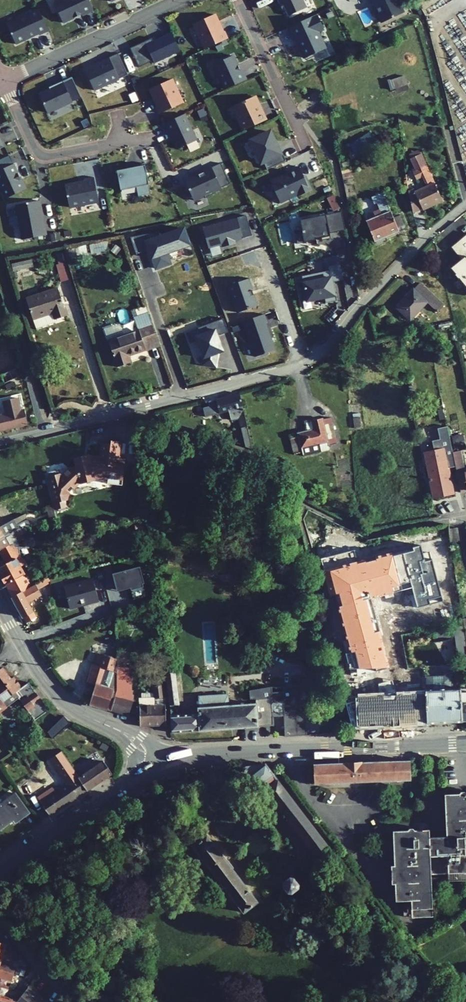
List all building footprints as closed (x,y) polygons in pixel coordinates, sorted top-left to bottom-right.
[(88,0),(60,0),(53,3),(62,23),(81,14),(82,15),(93,10),(88,0)] [(280,4),(283,3),(289,15),(306,8),(302,0),(278,0),(280,4)] [(374,10),(377,9),(383,22),(403,13),(397,0),(370,0),(374,10)] [(48,30),(38,9),(6,24),(16,44),(38,33),(39,35),(48,30)] [(214,14),(194,24),(205,49),(227,39),(224,32),(222,33),(214,14)] [(317,14),(288,28),(294,40),(296,39),(305,58),(326,48),(319,32),(324,30),(317,14)] [(287,29),(279,31),(284,47),(292,45),(287,29)] [(180,51),(171,33),(153,41),(152,38),(130,48),(139,67),(153,60),(154,63),(180,51)] [(223,60),(214,64),(225,90),(245,79),(241,71),(240,71),(232,56),(223,60)] [(102,63),(85,71),(94,91),(119,79),(109,58),(101,62),(102,63)] [(388,81),(391,90),(408,85),(405,75),(388,81)] [(81,97),(72,78),(55,85),(55,87),(39,95),(47,113),(81,97)] [(182,103),(171,79),(150,88),(158,105),(156,106),(160,113),(182,103)] [(260,113),(252,97),(234,106),(239,117),(237,118),(244,130),(264,121),(261,113),(260,113)] [(185,114),(164,123),(172,141),(173,140),(177,149),(196,140),(185,114)] [(286,160),(278,146),(277,147),(270,132),(251,140),(257,155),(256,155),(261,163),(264,162),(267,169),(286,160)] [(375,143),(369,133),(349,145),(355,155),(375,143)] [(420,151),(409,155),(411,159),(421,154),(420,151)] [(415,192),(414,189),(408,191),(413,212),(422,208),(422,209),(442,200),(421,154),(411,159),(416,170),(413,172),(416,180),(424,176),(428,186),(415,192)] [(135,167),(117,171),(121,191),(137,187),(139,197),(151,195),(145,163),(135,165),(135,167)] [(0,170),(0,186),(5,198),(26,188),(21,178),(20,179),(14,164),(0,170)] [(305,181),(299,167),(297,167),(285,173),(286,174),(269,181),(270,183),(268,183),(272,191),(274,190),(281,203),(290,198),(289,197),(297,194),(298,196),(311,189),(307,180),(305,181)] [(197,173),(184,180),(193,200),(204,196),(205,198),(214,194),(213,192),(221,188),(211,168),(203,171),(203,172),(198,174),(197,173)] [(85,181),(65,186),(69,207),(99,202),(94,177),(84,180),(85,181)] [(376,241),(377,243),(385,240),(384,238),(406,229),(400,215),(393,218),(382,192),(371,197),(374,204),(377,203),(380,209),(373,212),(375,217),(366,221),(374,242),(376,241)] [(39,201),(16,205),(22,240),(46,235),(43,216),(42,217),(39,201)] [(341,211),(300,220),(302,231),(294,233),(296,244),(307,242),(306,238),(315,236),(315,239),(321,238),(321,240),(331,239),(327,220),(334,219),(337,232),(345,230),(341,211)] [(252,236),(246,216),(202,228),(208,248),(225,243),(226,246),(235,243),(234,240),(252,236)] [(337,232),(334,219),(327,220),(329,233),(337,232)] [(184,229),(130,237),(136,254),(149,249),(156,269),(170,263),(166,253),(189,245),(184,229)] [(451,247),(461,258),(449,268),(465,287),(465,235),(451,247)] [(91,254),(106,254),(107,241),(89,245),(76,249),(78,257),(91,254)] [(108,250),(116,256),(121,249),(113,243),(108,250)] [(55,265),(57,271),(66,268),(62,253),(55,255),(58,264),(55,265)] [(11,264),(13,271),(33,266),(31,259),(11,264)] [(332,282),(343,280),(339,264),(327,266),(328,271),(301,276),(303,287),(300,288),(303,302),(324,297),(325,303),(337,301),(335,289),(333,289),(332,282)] [(249,278),(228,285),(237,312),(257,306),(251,290),(253,289),(249,278)] [(413,288),(396,306),(411,320),(428,302),(437,311),(443,305),(419,282),(413,288)] [(26,299),(36,329),(56,322),(56,320),(67,316),(58,288),(26,299)] [(108,340),(117,367),(130,362),(128,355),(145,349),(143,341),(155,337),(147,313),(134,317),(138,330),(124,335),(108,340)] [(155,337),(156,337),(152,326),(148,313),(147,313),(155,337)] [(264,315),(243,322),(255,357),(275,351),(265,324),(267,323),(264,315)] [(223,318),(197,328),(199,333),(194,335),(198,343),(199,343),(203,354),(200,360),(213,366),(219,352),(223,351),(217,335),(219,334),(220,335),(228,332),(223,318)] [(124,335),(120,325),(105,330),(108,340),(124,335)] [(197,328),(186,332),(188,337),(194,335),(199,333),(197,328)] [(145,349),(157,345),(155,337),(143,341),(145,349)] [(4,383),(18,377),(14,369),(0,375),(0,376),(4,383)] [(7,390),(21,383),(18,377),(4,383),(7,390)] [(242,436),(243,435),(249,434),(239,393),(208,401),(211,415),(228,411),(231,420),(238,418),(242,436)] [(28,424),(24,409),(21,410),(18,398),(3,402),(5,414),(0,415),(0,431),(28,424)] [(352,414),(354,428),(361,427),(360,413),(352,414)] [(299,437),(291,439),(294,454),(302,452),(301,448),(316,444),(328,442),(328,445),(337,443),(331,418),(324,419),(323,418),(311,421),(313,430),(307,431),(298,433),(299,437)] [(446,426),(435,429),(439,451),(424,454),(433,498),(448,495),(441,460),(453,458),(451,451),(446,426)] [(452,450),(464,449),(462,434),(451,435),(452,450)] [(56,470),(44,473),(52,504),(54,510),(58,509),(67,507),(65,501),(68,500),(70,492),(80,483),(95,479),(94,478),(100,476),(101,479),(107,480),(107,483),(114,484),(116,483),(122,484),(125,460),(116,459),(116,457),(118,457),(119,442),(112,440),(102,443),(100,456),(98,457),(88,456),(81,457),(80,456),(73,458),(75,465),(73,467),(69,467),(62,475),(56,470)] [(303,456),(318,452),(316,444),(301,448),(302,452),(303,456)] [(451,451),(453,458),(460,491),(465,490),(465,479),(465,472),(462,459),(459,450),(451,451)] [(303,490),(301,495),(309,499),(312,494),(303,490)] [(52,504),(45,506),(50,523),(57,522),(54,510),(52,504)] [(11,514),(8,508),(0,512),(0,520),(11,514)] [(27,519),(25,514),(14,519),(16,525),(27,519)] [(16,525),(14,519),(0,527),(0,538),(18,528),(28,527),(31,526),(27,519),(16,525)] [(134,524),(135,533),(145,532),(143,523),(134,524)] [(9,545),(19,544),(16,537),(21,534),(18,528),(0,538),(0,550),(9,545)] [(457,528),(448,529),(449,538),(449,542),(458,541),(457,528)] [(25,590),(19,577),(24,575),(20,567),(25,565),(20,557),(19,544),(9,545),(0,550),(0,551),(4,559),(0,561),(0,566),(0,575),(12,597),(25,590)] [(112,574),(115,585),(119,584),(121,591),(130,588),(133,600),(146,597),(143,584),(144,584),(140,567),(112,574)] [(50,581),(48,578),(25,590),(12,597),(26,623),(36,617),(28,603),(41,596),(38,590),(48,584),(47,583),(50,581)] [(99,601),(93,579),(64,586),(70,609),(83,605),(83,604),(90,602),(90,604),(99,601)] [(442,640),(449,639),(447,630),(446,626),(439,628),(442,640)] [(456,651),(465,649),(465,640),(464,626),(453,627),(453,630),(454,638),(456,651)] [(432,629),(434,642),(442,640),(439,628),(432,629)] [(46,650),(51,654),(56,647),(51,643),(46,650)] [(399,724),(410,723),(409,709),(407,696),(405,685),(403,675),(398,645),(379,648),(386,688),(393,687),(399,724)] [(126,667),(126,651),(117,651),(117,659),(117,667),(126,667)] [(102,667),(105,656),(97,653),(93,664),(102,667)] [(102,667),(93,664),(88,683),(95,685),(89,704),(111,710),(117,690),(117,667),(117,659),(105,656),(102,667)] [(21,687),(13,677),(10,679),(2,667),(0,668),(0,712),(18,698),(20,701),(34,691),(28,682),(21,687)] [(117,690),(111,710),(129,715),(133,702),(129,701),(128,667),(126,667),(117,667),(117,690)] [(165,673),(169,705),(179,705),(177,688),(174,688),(173,682),(176,681),(175,672),(165,673)] [(418,678),(418,675),(403,675),(405,685),(407,696),(409,709),(410,723),(453,722),(452,689),(451,676),(418,678)] [(138,699),(140,726),(166,725),(165,699),(161,679),(151,680),(154,698),(138,699)] [(461,688),(452,689),(453,722),(462,722),(461,688)] [(34,691),(20,701),(34,720),(49,710),(34,691)] [(198,714),(170,716),(171,733),(232,729),(230,706),(229,706),(228,694),(197,696),(198,714)] [(256,699),(256,704),(257,712),(258,712),(259,712),(260,712),(260,713),(261,713),(261,714),(261,715),(261,716),(261,717),(260,717),(260,718),(259,718),(259,719),(258,719),(257,719),(258,725),(262,725),(262,727),(274,726),(273,717),(284,716),(285,737),(307,735),(305,704),(284,705),(284,701),(272,702),(271,698),(256,699)] [(256,704),(239,705),(241,728),(258,727),(258,725),(257,719),(258,719),(259,719),(259,718),(260,718),(260,717),(261,717),(261,716),(261,715),(261,714),(261,713),(260,713),(260,712),(259,712),(258,712),(257,712),(256,704)] [(69,721),(63,715),(47,732),(52,738),(69,721)] [(87,790),(79,778),(71,767),(69,762),(61,751),(50,759),(61,775),(68,785),(63,789),(57,793),(55,790),(53,791),(55,794),(41,804),(50,816),(87,790)] [(79,778),(87,790),(111,774),(103,761),(83,775),(79,778)] [(410,780),(410,761),(313,764),(314,784),(410,780)] [(243,773),(246,773),(260,792),(264,789),(316,856),(328,847),(265,763),(242,767),(241,771),(243,773)] [(79,778),(83,775),(76,764),(71,767),(79,778)] [(68,785),(61,775),(56,778),(63,789),(68,785)] [(29,812),(15,793),(8,799),(21,818),(29,812)] [(444,794),(446,839),(441,839),(440,837),(435,837),(435,839),(429,839),(429,829),(392,831),(394,865),(390,866),(391,884),(395,884),(395,901),(403,901),(411,901),(412,916),(412,918),(432,917),(430,874),(447,873),(465,872),(465,793),(444,794)] [(13,820),(15,822),(21,818),(8,799),(0,805),(0,829),(13,820)] [(258,903),(206,835),(192,845),(244,913),(258,903)] [(465,880),(465,872),(447,873),(448,881),(465,880)] [(293,877),(290,876),(282,882),(282,886),(287,893),(291,893),(299,888),(299,884),(293,877)] [(411,901),(403,901),(403,916),(412,916),(411,901)] [(2,957),(15,961),(16,955),(15,954),(14,953),(4,950),(6,944),(0,942),(0,957),(2,957)] [(13,974),(15,967),(0,962),(2,957),(0,957),(0,970),(13,974)] [(11,981),(13,974),(0,970),(0,978),(11,981)] [(28,987),(23,992),(17,1000),(16,1001),(44,1001),(45,1001),(28,987)] [(23,992),(20,989),(12,999),(1,996),(0,996),(0,1001),(16,1001),(17,1000),(23,992)]
